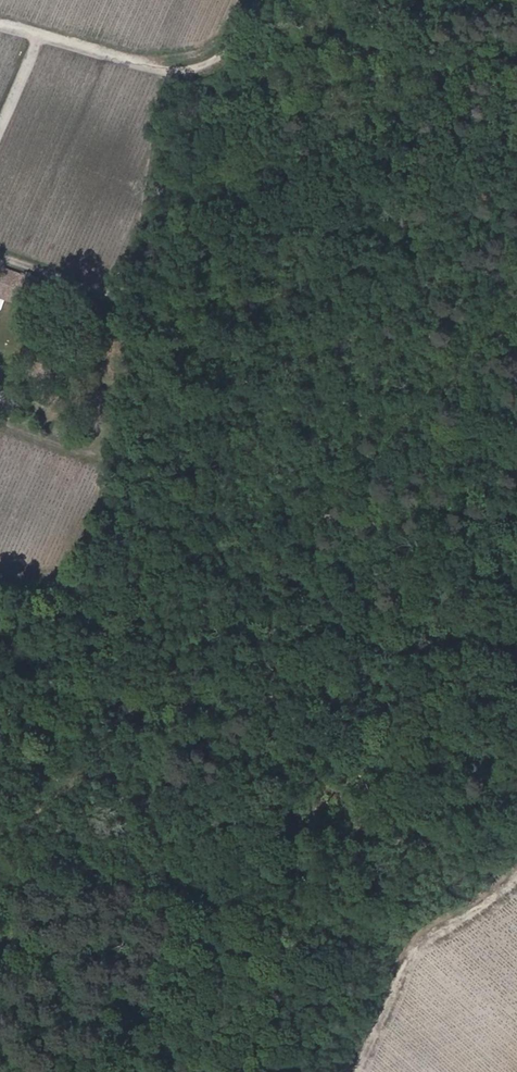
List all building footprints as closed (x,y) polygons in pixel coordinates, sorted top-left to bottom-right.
[(0,271),(0,293),(19,300),(27,277),(1,268),(0,271)]
